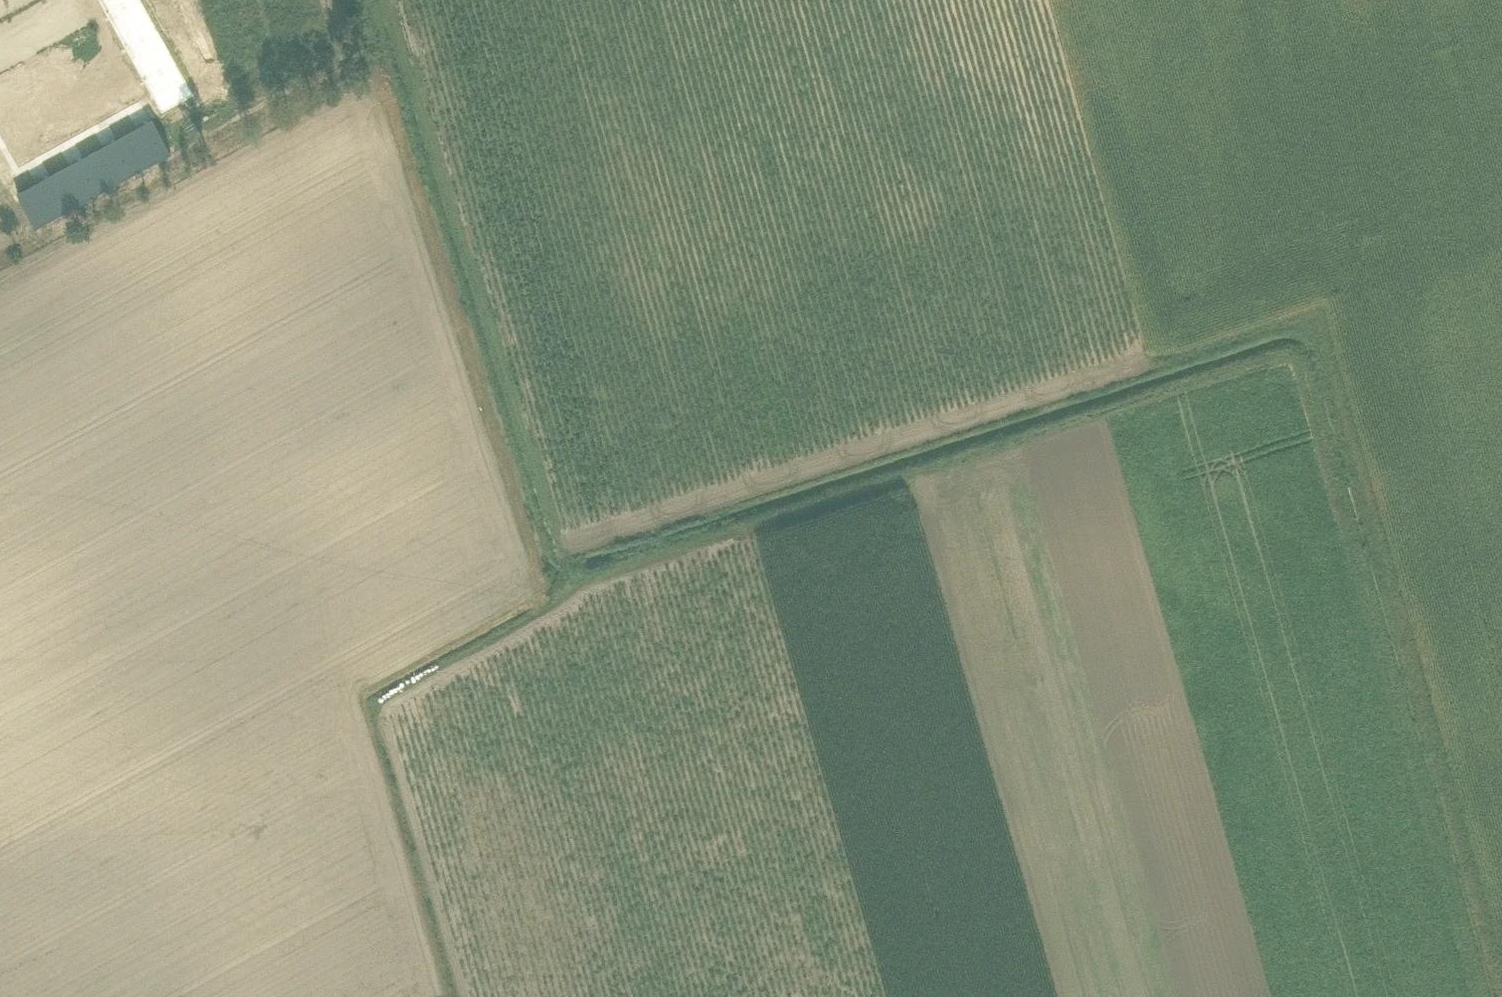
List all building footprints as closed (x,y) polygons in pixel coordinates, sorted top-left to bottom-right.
[(95,13),(119,0),(88,0),(95,13)] [(129,0),(119,0),(95,13),(113,47),(145,30),(129,0)] [(163,63),(145,30),(113,47),(132,81),(163,63)] [(182,97),(163,63),(132,81),(150,114),(182,97)] [(171,150),(153,118),(119,136),(137,169),(171,150)] [(137,169),(119,136),(85,155),(103,188),(137,169)] [(103,188),(85,155),(51,174),(69,206),(103,188)] [(69,206),(51,174),(18,192),(36,225),(69,206)]
